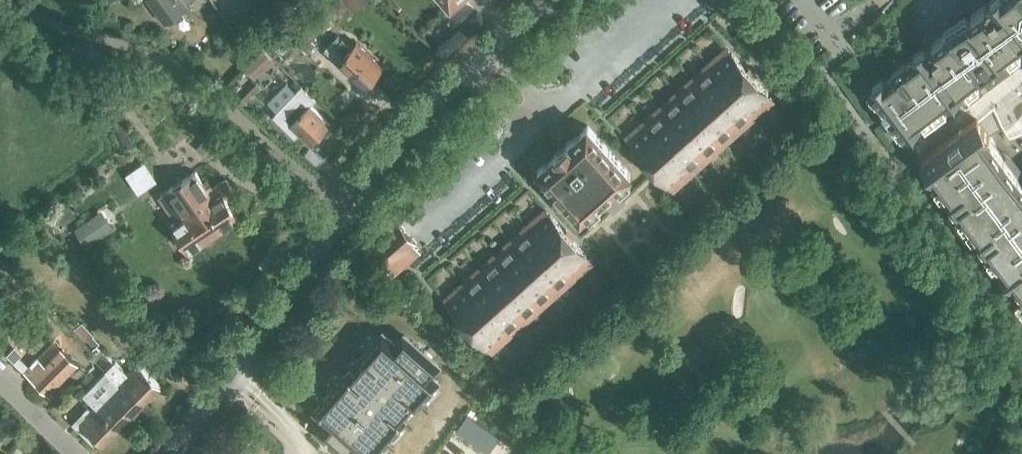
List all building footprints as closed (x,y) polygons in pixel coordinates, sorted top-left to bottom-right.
[(165,22),(187,6),(183,0),(149,0),(165,22)] [(892,73),(893,74),(887,78),(886,77),(869,90),(882,108),(882,110),(883,112),(886,116),(889,116),(889,117),(904,136),(917,154),(920,159),(921,159),(933,176),(935,175),(948,193),(947,194),(957,208),(958,206),(977,231),(975,232),(986,246),(987,245),(1001,263),(999,265),(1012,282),(1014,281),(1021,291),(1021,178),(990,135),(1004,125),(1009,131),(1016,129),(1021,126),(1021,0),(989,0),(986,2),(987,3),(987,4),(986,4),(985,5),(970,16),(969,15),(967,16),(965,17),(966,17),(962,20),(963,21),(952,29),(951,28),(948,30),(946,31),(947,32),(945,33),(946,35),(931,46),(931,45),(929,47),(927,46),(926,47),(910,59),(911,60),(906,65),(904,63),(892,73)] [(291,32),(307,49),(316,41),(312,37),(326,23),(326,22),(333,15),(322,3),(291,32)] [(356,42),(350,47),(337,35),(324,49),(364,86),(382,67),(356,42)] [(625,136),(673,190),(774,100),(726,46),(625,136)] [(246,66),(255,76),(273,59),(264,50),(246,66)] [(299,133),(310,143),(330,122),(310,104),(315,99),(301,85),(273,116),(295,137),(299,133)] [(612,188),(630,173),(587,124),(570,140),(569,139),(554,152),(555,153),(537,169),(580,217),(598,201),(599,202),(613,189),(612,188)] [(208,177),(203,181),(196,170),(158,195),(176,220),(171,223),(189,251),(238,218),(225,197),(236,190),(227,177),(214,186),(208,177)] [(444,297),(492,351),(593,261),(545,207),(444,297)] [(75,227),(87,245),(115,227),(103,209),(75,227)] [(386,268),(392,275),(419,251),(414,244),(415,243),(399,224),(368,251),(385,270),(386,268)] [(383,332),(359,358),(363,362),(354,373),(349,370),(315,409),(328,420),(320,430),(348,453),(350,453),(357,446),(366,453),(373,453),(405,418),(401,415),(410,404),(414,407),(438,380),(431,374),(439,364),(404,334),(396,343),(383,332)] [(97,352),(101,348),(97,344),(100,341),(92,333),(86,340),(94,347),(93,348),(96,351),(97,352)] [(8,354),(14,360),(19,354),(13,348),(8,354)] [(49,394),(78,364),(62,348),(46,364),(39,357),(25,370),(49,394)] [(106,371),(115,362),(101,348),(97,352),(96,351),(91,356),(106,371)] [(122,379),(144,401),(160,385),(138,363),(127,373),(115,362),(106,371),(118,382),(122,379)] [(118,428),(144,401),(122,379),(118,382),(106,371),(84,394),(96,405),(95,406),(118,428)] [(103,444),(118,428),(95,406),(76,426),(88,438),(92,434),(103,444)]
